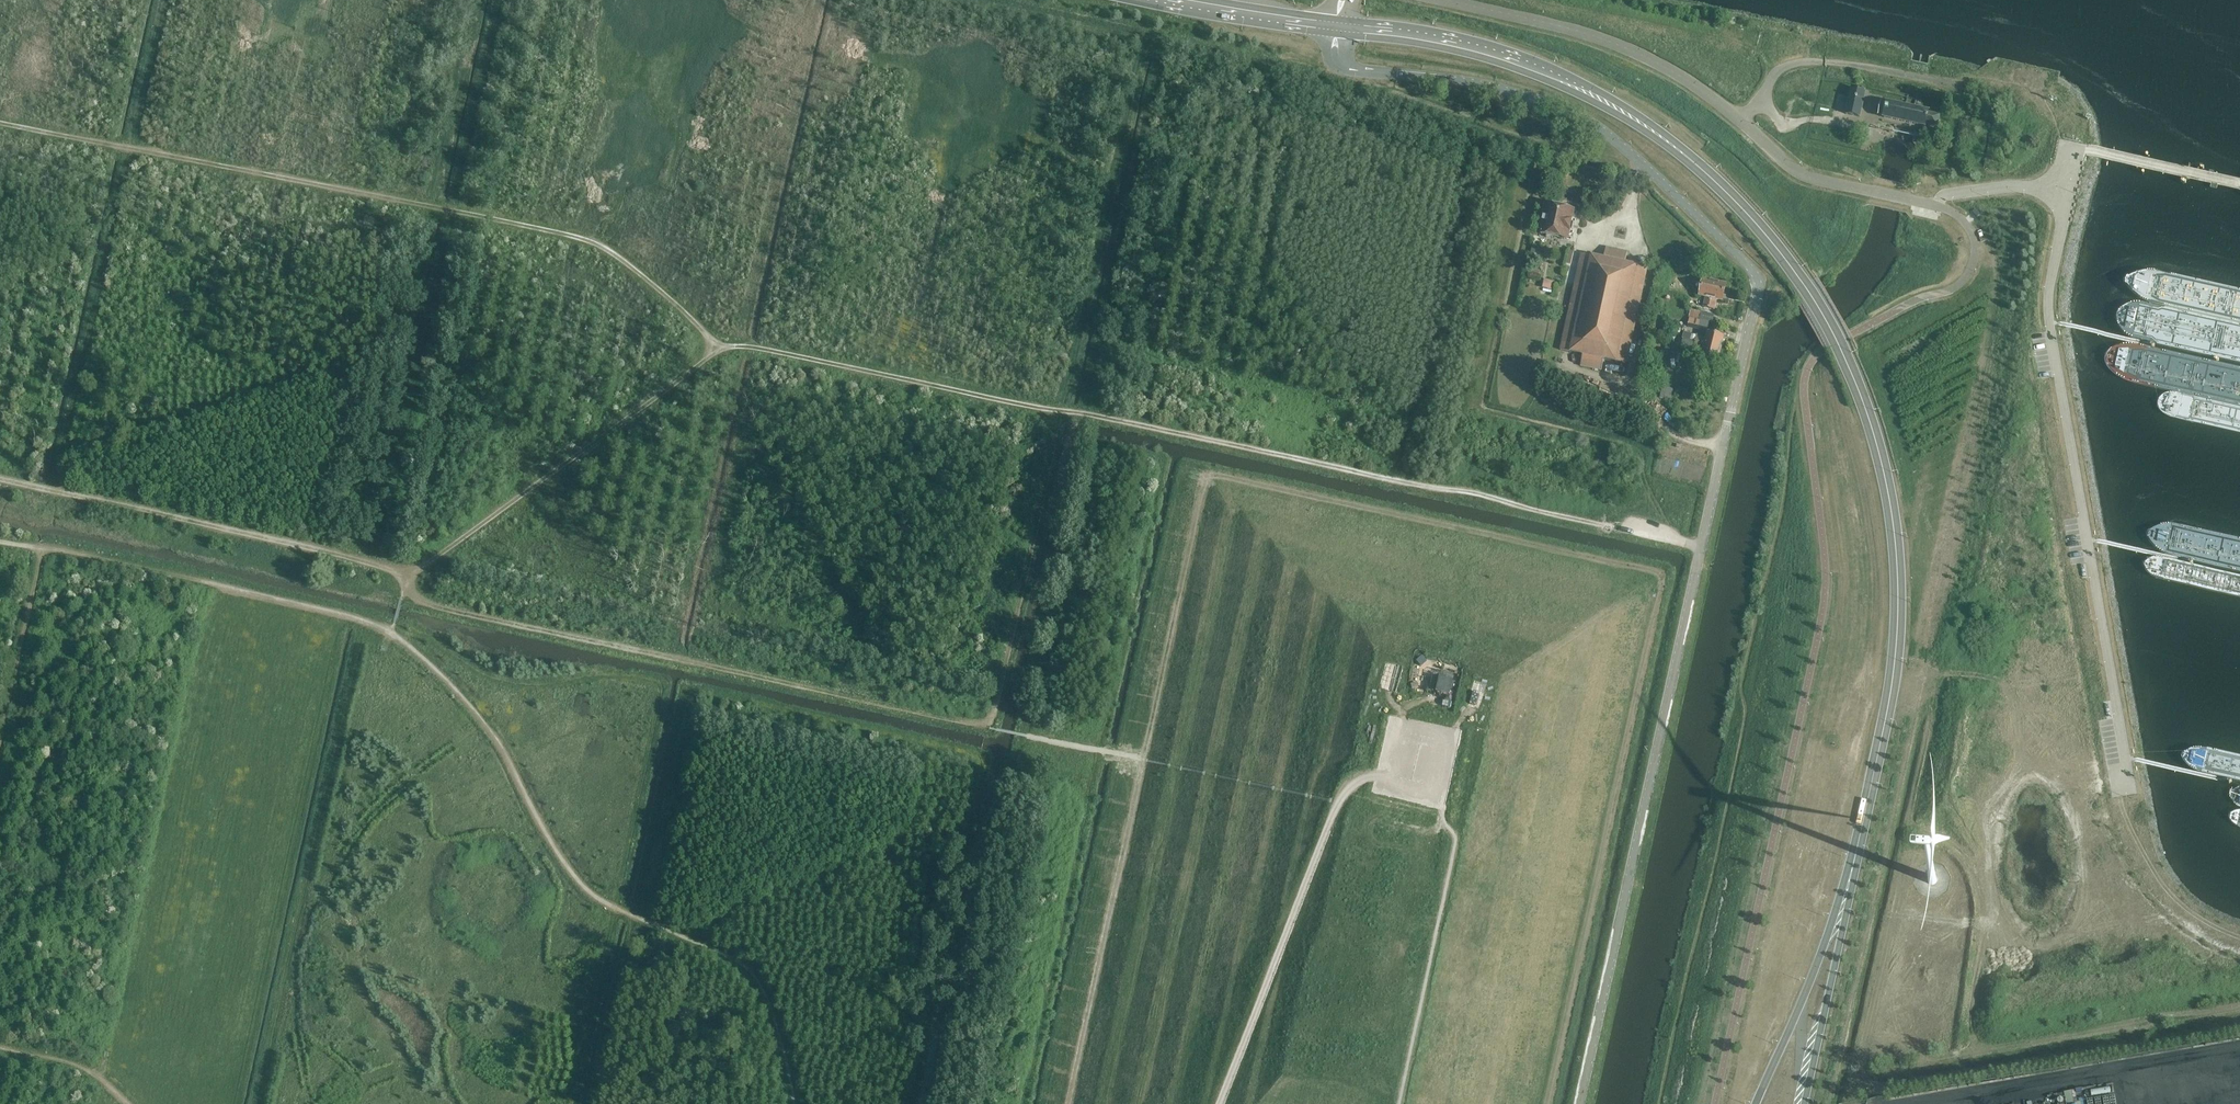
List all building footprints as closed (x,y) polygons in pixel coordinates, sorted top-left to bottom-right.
[(1860,117),(1866,92),(1852,89),(1846,114),(1860,117)] [(1927,126),(1930,113),(1930,111),(1887,101),(1886,103),(1883,118),(1883,119),(1926,128),(1927,126)] [(1938,129),(1941,116),(1930,113),(1927,126),(1938,129)] [(1542,234),(1567,240),(1573,210),(1548,205),(1542,234)] [(1561,350),(1604,359),(1626,364),(1647,268),(1625,263),(1627,253),(1607,248),(1605,259),(1582,254),(1561,350)] [(1697,271),(1698,265),(1680,262),(1680,268),(1697,271)] [(1545,288),(1553,288),(1554,280),(1546,279),(1545,288)] [(1715,309),(1717,299),(1723,300),(1726,284),(1703,279),(1699,295),(1705,297),(1703,306),(1715,309)] [(1676,338),(1679,327),(1671,326),(1669,336),(1676,338)] [(1724,336),(1707,332),(1699,330),(1698,336),(1685,333),(1683,339),(1721,348),(1724,336)] [(1719,359),(1721,348),(1683,339),(1682,345),(1703,350),(1702,355),(1719,359)] [(1668,341),(1665,352),(1672,353),(1674,342),(1668,341)] [(1452,682),(1436,678),(1433,693),(1448,696),(1452,682)]
